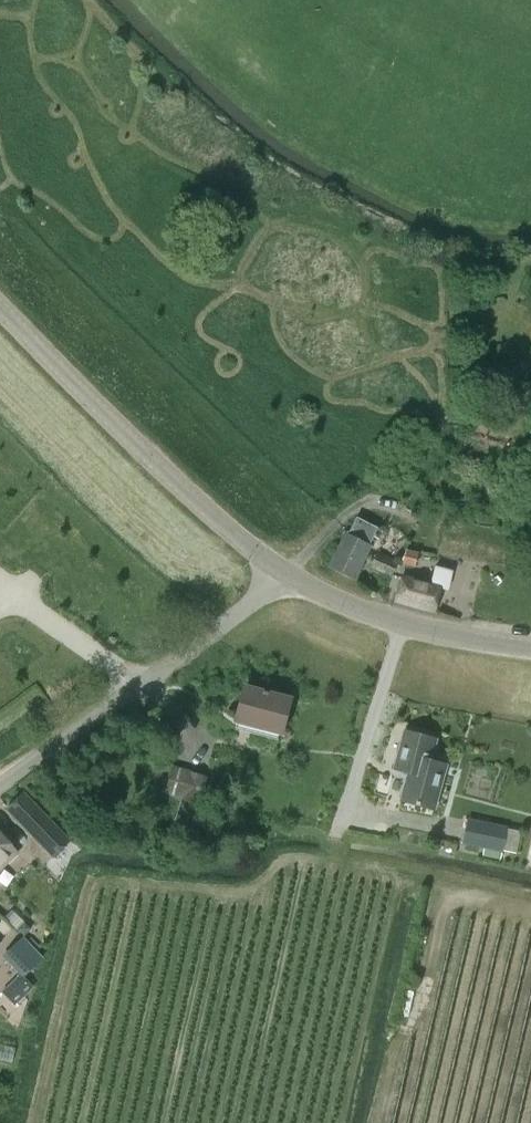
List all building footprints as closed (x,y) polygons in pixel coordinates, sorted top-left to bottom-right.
[(349,535),(346,533),(329,567),(356,580),(372,546),(371,545),(378,529),(357,518),(349,535)] [(419,554),(405,551),(402,564),(415,567),(419,554)] [(390,579),(398,562),(379,553),(371,569),(390,579)] [(402,577),(395,602),(434,612),(440,588),(447,590),(452,572),(435,567),(430,585),(402,577)] [(281,734),(291,699),(245,687),(235,722),(281,734)] [(430,761),(436,739),(405,731),(395,770),(409,774),(401,801),(434,810),(446,765),(430,761)] [(208,778),(172,767),(165,793),(181,798),(173,825),(194,831),(208,778)] [(48,821),(23,795),(9,808),(34,836),(35,835),(56,854),(69,843),(47,822),(48,821)] [(468,820),(462,845),(504,853),(504,852),(516,855),(521,832),(508,830),(508,828),(468,820)] [(18,857),(0,838),(0,873),(18,857)] [(16,931),(23,938),(30,930),(23,924),(16,931)] [(1,992),(13,1004),(32,986),(25,979),(44,959),(23,938),(3,958),(19,975),(1,992)]
